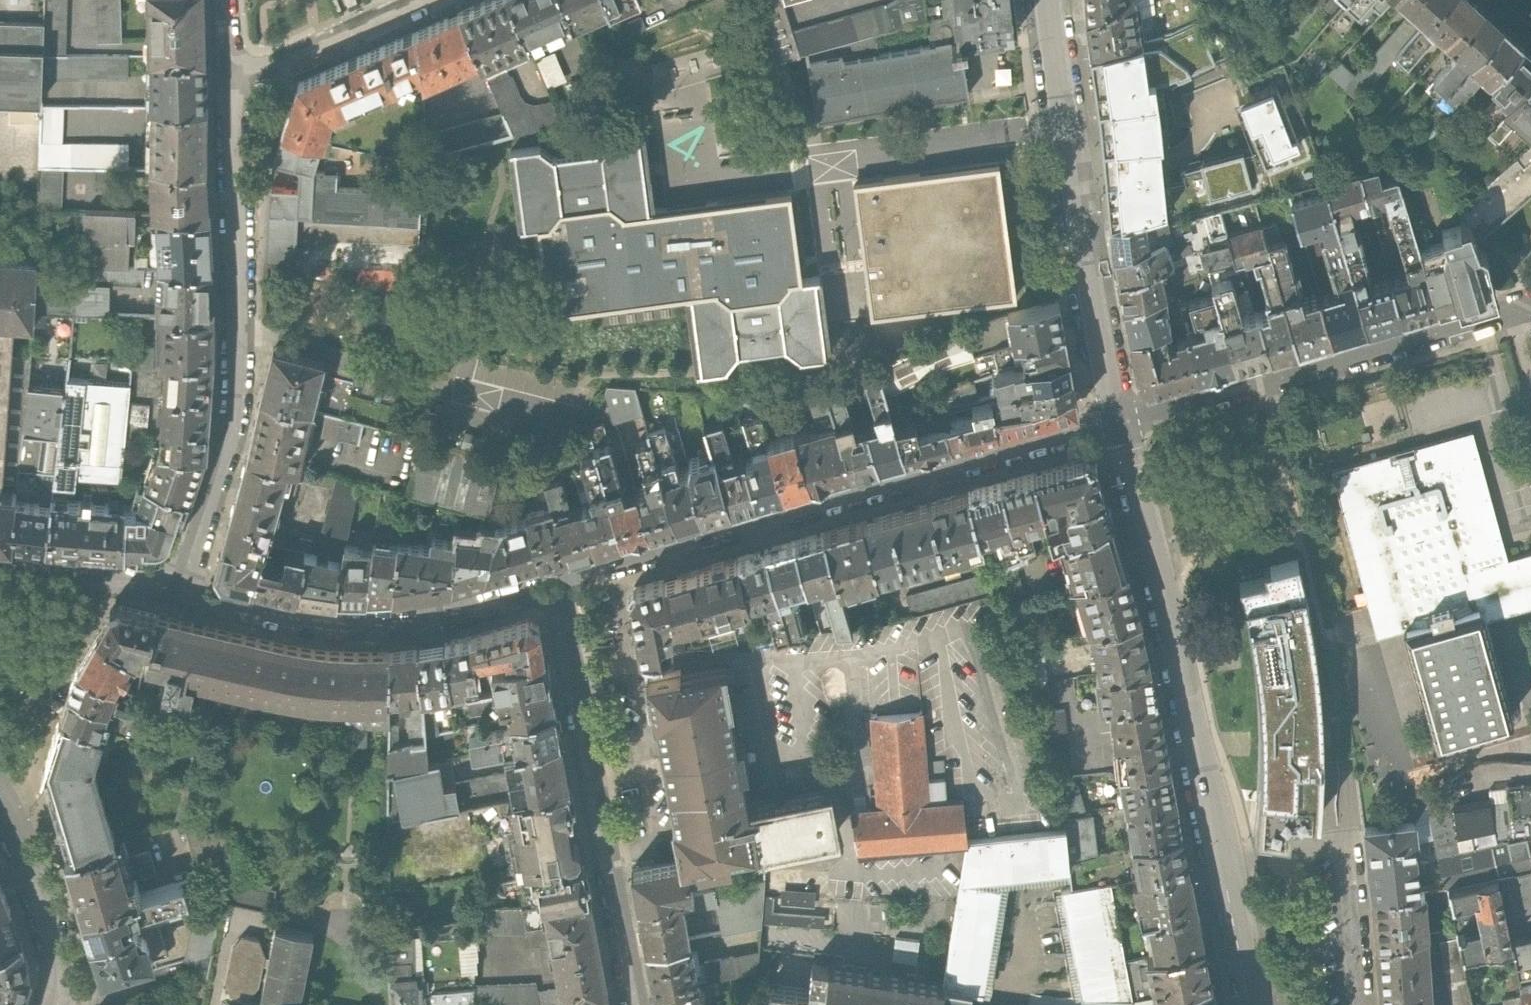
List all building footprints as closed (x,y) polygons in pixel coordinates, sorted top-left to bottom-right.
[(45,19),(43,52),(65,53),(67,0),(45,0),(45,19)] [(98,40),(121,40),(120,0),(97,0),(98,40)] [(205,54),(203,0),(152,0),(152,3),(150,3),(151,36),(154,36),(154,53),(205,54)] [(460,10),(480,56),(482,61),(528,42),(525,33),(510,0),(482,0),(460,10)] [(565,0),(510,0),(525,33),(571,13),(565,0)] [(571,13),(574,21),(611,5),(609,0),(565,0),(571,13)] [(776,55),(800,49),(792,25),(784,0),(755,0),(776,55)] [(874,2),(881,26),(893,23),(886,0),(883,0),(874,2)] [(893,23),(925,14),(924,0),(886,0),(893,23)] [(944,15),(925,18),(929,39),(930,39),(931,42),(961,37),(958,9),(956,9),(955,0),(942,0),(944,15)] [(956,9),(958,9),(961,37),(965,37),(965,38),(1016,29),(1013,0),(955,0),(956,9)] [(1086,19),(1118,0),(1084,0),(1086,19)] [(1086,19),(1090,50),(1130,41),(1130,40),(1139,38),(1133,0),(1118,0),(1086,19)] [(1163,31),(1163,32),(1175,28),(1207,13),(1211,11),(1204,0),(1156,0),(1163,31)] [(1394,47),(1406,58),(1437,24),(1449,35),(1480,1),(1480,0),(1437,0),(1424,15),(1394,47)] [(1415,7),(1424,15),(1437,0),(1408,0),(1415,7)] [(1480,1),(1449,35),(1458,44),(1432,72),(1444,83),(1502,20),(1480,1)] [(881,26),(874,2),(862,6),(869,29),(881,26)] [(869,29),(862,6),(851,9),(858,33),(869,29)] [(1403,12),(1353,67),(1337,53),(1326,65),(1354,91),(1394,47),(1424,15),(1415,7),(1407,16),(1403,12)] [(858,33),(851,9),(839,12),(846,36),(858,33)] [(460,10),(416,29),(423,72),(424,80),(480,56),(460,10)] [(846,36),(839,12),(828,15),(835,39),(846,36)] [(640,13),(618,23),(623,33),(645,24),(640,13)] [(1130,41),(1090,50),(1094,79),(1100,118),(1103,152),(1105,166),(1105,171),(1110,220),(1143,213),(1164,208),(1165,213),(1272,184),(1285,180),(1321,170),(1279,63),(1245,77),(1249,87),(1238,92),(1246,111),(1257,140),(1260,147),(1244,152),(1242,147),(1199,158),(1201,163),(1180,169),(1183,179),(1166,183),(1162,169),(1161,161),(1160,146),(1159,139),(1162,139),(1154,77),(1163,75),(1176,70),(1177,73),(1229,51),(1207,13),(1175,28),(1163,32),(1163,31),(1139,38),(1130,40),(1130,41)] [(811,46),(805,47),(817,116),(853,110),(852,109),(945,93),(945,94),(968,90),(960,44),(966,43),(965,38),(965,37),(961,37),(931,42),(930,39),(929,39),(925,18),(925,14),(893,23),(881,26),(869,29),(858,33),(846,36),(835,39),(823,42),(811,46)] [(828,15),(816,18),(823,42),(835,39),(828,15)] [(0,18),(0,97),(42,98),(42,76),(43,52),(45,19),(0,18)] [(816,18),(804,22),(811,46),(823,42),(816,18)] [(1502,20),(1444,83),(1455,93),(1480,65),(1488,72),(1520,37),(1502,20)] [(804,22),(792,25),(800,49),(805,47),(811,46),(804,22)] [(416,29),(383,43),(394,84),(423,72),(416,29)] [(1482,78),(1492,87),(1472,108),(1483,118),(1530,66),(1530,47),(1520,37),(1488,72),(1482,78)] [(383,43),(324,68),(341,107),(394,84),(383,43)] [(553,49),(535,57),(546,83),(564,74),(553,49)] [(65,53),(43,52),(42,76),(127,76),(127,53),(65,53)] [(154,53),(152,53),(151,103),(153,103),(207,104),(205,54),(154,53)] [(553,98),(534,102),(524,98),(518,91),(505,61),(485,68),(503,109),(512,130),(561,116),(553,98)] [(1483,118),(1481,120),(1497,135),(1519,111),(1530,122),(1530,66),(1483,118)] [(324,68),(298,79),(281,129),(322,138),(332,111),(341,107),(324,68)] [(594,68),(565,81),(573,99),(602,86),(594,68)] [(109,116),(121,117),(122,101),(110,101),(109,116)] [(42,103),(41,121),(40,162),(63,162),(99,163),(121,163),(129,163),(128,140),(63,139),(63,103),(42,103)] [(205,165),(207,104),(153,103),(152,163),(205,165)] [(503,109),(423,131),(423,144),(422,155),(512,130),(503,109)] [(421,187),(337,182),(336,168),(314,166),(322,138),(281,129),(273,159),(299,165),(298,184),(269,182),(264,256),(296,257),(296,235),(334,237),(333,233),(418,238),(421,187)] [(601,147),(555,153),(554,153),(553,153),(540,144),(540,142),(510,146),(511,148),(513,147),(523,221),(520,222),(520,224),(541,222),(551,221),(562,205),(609,199),(625,210),(652,206),(652,204),(649,205),(639,131),(642,130),(642,129),(612,133),(613,134),(603,146),(601,147)] [(1461,197),(1462,199),(1467,213),(1475,232),(1530,185),(1530,138),(1461,197)] [(1419,241),(1397,167),(1380,172),(1376,160),(1359,165),(1368,199),(1369,199),(1386,194),(1407,267),(1390,272),(1402,312),(1437,302),(1425,263),(1419,241)] [(61,205),(63,162),(40,162),(38,204),(61,205)] [(1001,162),(857,181),(874,310),(1018,292),(1001,162)] [(121,163),(99,163),(98,188),(121,190),(121,163)] [(205,165),(152,163),(154,209),(158,209),(208,212),(205,165)] [(1390,272),(1372,277),(1361,241),(1362,241),(1358,224),(1357,224),(1351,204),(1368,199),(1359,165),(1339,171),(1342,180),(1327,185),(1327,187),(1367,323),(1402,312),(1390,272)] [(1339,171),(1324,175),(1327,185),(1342,180),(1339,171)] [(1324,175),(1288,184),(1292,197),(1327,187),(1327,185),(1324,175)] [(1367,323),(1327,187),(1292,197),(1301,228),(1321,222),(1323,230),(1322,231),(1319,234),(1333,279),(1334,279),(1336,286),(1319,291),(1332,333),(1367,323)] [(760,293),(781,290),(792,275),(804,274),(794,188),(652,206),(625,210),(609,199),(562,205),(551,221),(541,222),(552,306),(687,289),(716,285),(733,296),(760,293)] [(135,208),(87,206),(86,235),(102,236),(101,262),(128,263),(129,237),(133,237),(135,208)] [(1143,213),(1110,220),(1114,253),(1148,240),(1144,222),(1153,220),(1158,236),(1164,234),(1170,232),(1165,213),(1164,208),(1143,213)] [(208,212),(158,209),(159,228),(162,264),(211,265),(208,212)] [(1477,241),(1467,213),(1458,216),(1459,217),(1440,222),(1443,234),(1419,241),(1425,263),(1446,257),(1458,296),(1490,286),(1477,241)] [(1263,228),(1261,219),(1227,230),(1230,240),(1234,257),(1242,256),(1242,257),(1251,254),(1254,263),(1255,264),(1257,264),(1266,295),(1264,296),(1263,297),(1266,307),(1258,310),(1270,351),(1297,343),(1263,228)] [(1319,291),(1302,295),(1301,289),(1302,289),(1303,287),(1298,271),(1296,270),(1294,271),(1283,234),(1281,235),(1277,223),(1263,228),(1297,343),(1332,333),(1319,291)] [(162,264),(159,228),(152,228),(152,242),(150,242),(151,264),(158,264),(162,264)] [(1148,240),(1114,253),(1119,275),(1157,261),(1157,260),(1170,254),(1172,254),(1172,253),(1191,245),(1188,240),(1184,241),(1179,229),(1164,235),(1164,234),(1158,236),(1148,240)] [(1230,240),(1191,248),(1191,247),(1184,249),(1187,261),(1192,275),(1199,273),(1197,266),(1207,264),(1234,257),(1230,240)] [(1172,254),(1170,254),(1157,260),(1157,261),(1161,276),(1165,275),(1168,269),(1187,261),(1184,249),(1172,254)] [(12,320),(33,322),(34,307),(37,260),(37,257),(0,255),(0,320),(12,320)] [(1234,257),(1207,264),(1211,277),(1230,272),(1230,275),(1246,269),(1242,257),(1242,256),(1234,257)] [(1446,257),(1425,263),(1437,302),(1458,296),(1446,257)] [(73,309),(110,310),(111,283),(78,280),(78,261),(37,260),(34,307),(73,309)] [(78,280),(111,283),(111,280),(127,281),(127,285),(141,285),(142,264),(128,263),(101,262),(78,261),(78,280)] [(1157,261),(1119,275),(1122,300),(1163,287),(1164,287),(1164,285),(1178,280),(1177,279),(1192,275),(1187,261),(1168,269),(1165,275),(1161,276),(1157,261)] [(162,264),(158,264),(157,312),(161,312),(213,313),(211,265),(162,264)] [(792,275),(781,290),(760,293),(733,296),(716,285),(687,289),(687,291),(690,291),(700,364),(697,365),(697,367),(727,363),(726,361),(736,349),(738,348),(784,342),(786,342),(799,351),(799,353),(829,349),(828,347),(825,348),(816,274),(819,274),(818,272),(804,274),(792,275)] [(1257,308),(1239,313),(1238,308),(1240,308),(1230,275),(1230,272),(1211,277),(1215,290),(1235,361),(1270,351),(1258,310),(1257,308)] [(1163,287),(1122,300),(1130,335),(1164,325),(1171,323),(1164,303),(1168,302),(1163,287)] [(1215,290),(1188,298),(1194,317),(1197,318),(1203,317),(1205,325),(1187,330),(1187,332),(1199,372),(1235,361),(1215,290)] [(1184,297),(1178,299),(1181,311),(1187,309),(1184,297)] [(1057,299),(1008,311),(1009,317),(1014,344),(1019,342),(1063,330),(1057,299)] [(1008,311),(998,314),(1000,321),(1009,317),(1008,311)] [(213,313),(161,312),(161,356),(166,356),(213,357),(213,313)] [(12,320),(0,320),(0,541),(11,542),(14,500),(16,490),(2,488),(3,481),(10,357),(12,320)] [(1179,321),(1171,323),(1175,339),(1177,339),(1176,336),(1187,332),(1187,330),(1184,320),(1179,321)] [(1177,340),(1169,342),(1164,325),(1130,335),(1140,383),(1147,387),(1199,372),(1187,332),(1176,336),(1177,339),(1177,340)] [(941,337),(877,367),(885,393),(948,363),(974,355),(965,327),(941,337)] [(1063,330),(1019,342),(1024,357),(1026,364),(1067,354),(1063,330)] [(1014,344),(992,350),(993,352),(992,352),(993,355),(994,354),(997,365),(1024,357),(1019,342),(1014,344)] [(154,345),(133,345),(133,355),(132,366),(154,366),(154,345)] [(323,358),(274,346),(262,394),(311,407),(323,358)] [(1026,364),(1024,364),(995,372),(998,389),(1019,384),(1017,376),(1031,373),(1033,381),(1070,372),(1067,354),(1026,364)] [(213,357),(166,356),(160,446),(206,451),(213,357)] [(30,358),(10,357),(3,481),(17,482),(24,435),(23,430),(25,424),(28,383),(30,358)] [(877,367),(877,366),(862,372),(875,410),(873,411),(877,421),(865,425),(878,465),(905,457),(894,423),(885,393),(877,367)] [(1070,372),(1033,381),(1035,391),(1021,393),(1019,384),(998,389),(1001,406),(1037,401),(1073,388),(1070,372)] [(54,481),(75,484),(75,474),(109,476),(121,476),(124,442),(128,400),(130,381),(68,375),(66,387),(55,472),(54,481)] [(971,380),(948,388),(939,392),(942,405),(976,398),(971,380)] [(878,465),(865,425),(854,429),(851,417),(850,418),(838,382),(824,388),(852,473),(878,465)] [(55,472),(66,387),(28,383),(25,424),(23,430),(40,432),(35,470),(55,472)] [(633,384),(607,383),(605,387),(613,418),(641,410),(633,384)] [(824,388),(824,387),(815,391),(806,392),(817,426),(819,425),(819,428),(794,435),(810,485),(852,473),(824,388)] [(1073,388),(1037,401),(1001,406),(994,408),(999,430),(1071,409),(1076,401),(1073,388)] [(311,407),(262,394),(248,454),(288,463),(302,467),(314,415),(316,408),(311,407)] [(150,403),(128,400),(124,442),(146,444),(150,403)] [(992,401),(971,405),(974,415),(970,416),(970,414),(962,417),(944,422),(951,444),(999,430),(994,408),(992,401)] [(364,420),(316,408),(314,415),(326,418),(322,432),(359,440),(364,420)] [(959,408),(942,412),(944,421),(944,422),(962,417),(959,408)] [(768,444),(758,412),(753,413),(754,417),(743,421),(754,459),(744,462),(756,500),(783,493),(768,444)] [(944,421),(918,429),(915,418),(894,423),(905,457),(951,444),(944,422),(944,421)] [(744,462),(743,460),(729,464),(727,456),(729,455),(730,453),(720,420),(704,425),(713,455),(730,508),(756,500),(744,462)] [(603,422),(588,427),(593,446),(609,442),(603,422)] [(703,516),(689,470),(678,473),(674,457),(673,457),(664,427),(662,426),(647,431),(650,441),(675,524),(703,516)] [(1331,464),(1376,628),(1403,621),(1431,613),(1428,603),(1450,597),(1453,607),(1481,599),(1484,612),(1530,599),(1530,545),(1505,552),(1500,532),(1471,426),(1331,464)] [(501,454),(421,435),(406,492),(488,514),(493,491),(501,454)] [(810,485),(794,435),(768,444),(783,493),(810,485)] [(675,524),(650,441),(645,442),(645,443),(635,446),(647,487),(636,490),(649,531),(675,524)] [(636,490),(635,487),(632,487),(625,489),(623,490),(609,442),(593,446),(595,454),(622,539),(649,531),(636,490)] [(206,451),(160,446),(148,480),(191,494),(206,451)] [(288,463),(248,454),(232,510),(272,520),(288,463)] [(622,539),(595,454),(581,458),(581,459),(580,460),(580,461),(590,492),(589,493),(592,501),(582,505),(582,506),(595,547),(622,539)] [(713,455),(690,462),(688,467),(689,470),(703,516),(730,508),(713,455)] [(1074,496),(1077,505),(1103,496),(1093,463),(1086,459),(1068,464),(1034,474),(1046,514),(1046,516),(1057,512),(1053,498),(1068,494),(1069,497),(1074,496)] [(545,480),(541,464),(522,460),(538,511),(553,506),(545,480)] [(556,468),(541,464),(545,480),(558,476),(556,468)] [(1046,514),(1034,474),(1025,476),(1002,483),(1021,548),(1014,550),(1017,562),(1035,554),(1029,531),(1031,531),(1028,520),(1046,514)] [(359,480),(337,475),(323,532),(324,533),(346,538),(359,480)] [(595,547),(582,506),(570,509),(560,476),(558,476),(545,480),(553,506),(568,555),(595,547)] [(191,494),(148,480),(145,479),(138,499),(138,505),(126,505),(124,552),(126,553),(126,547),(136,548),(144,548),(144,551),(152,551),(159,549),(165,545),(171,540),(173,536),(175,531),(178,532),(191,494)] [(1021,548),(1002,483),(989,487),(968,493),(980,532),(997,527),(1002,534),(1007,553),(1014,550),(1021,548)] [(944,500),(933,503),(948,554),(983,544),(980,532),(968,493),(944,500)] [(1103,496),(1077,505),(1067,509),(1066,513),(1069,523),(1048,533),(1052,547),(1062,543),(1110,521),(1105,505),(1103,496)] [(124,552),(126,505),(52,498),(51,505),(46,547),(124,552)] [(51,505),(14,500),(11,542),(19,543),(46,547),(51,505)] [(916,508),(896,514),(911,565),(948,554),(933,503),(916,508)] [(568,555),(553,506),(538,511),(526,514),(528,519),(541,562),(568,555)] [(272,520),(232,510),(217,566),(222,576),(255,583),(262,556),(263,549),(255,547),(257,540),(265,543),(272,520)] [(878,575),(911,565),(896,514),(878,519),(863,523),(878,575)] [(541,562),(528,519),(502,526),(496,525),(495,528),(485,578),(541,562)] [(1077,585),(1125,571),(1116,542),(1110,521),(1062,543),(1075,586),(1077,585)] [(878,575),(863,523),(840,530),(824,534),(839,588),(878,577),(878,575)] [(481,534),(458,532),(457,540),(451,588),(485,578),(495,528),(482,527),(481,534)] [(346,538),(324,533),(319,553),(341,558),(341,556),(342,556),(345,540),(346,538)] [(839,588),(824,534),(809,539),(795,543),(807,583),(820,579),(823,590),(824,590),(836,631),(851,630),(839,588)] [(457,540),(432,537),(431,545),(398,541),(398,544),(397,549),(393,597),(451,588),(457,540)] [(373,543),(357,540),(357,543),(345,540),(342,556),(341,556),(341,558),(338,598),(366,598),(369,576),(371,562),(370,562),(373,543)] [(398,544),(374,540),(373,543),(370,562),(371,562),(369,576),(366,598),(393,597),(397,549),(398,544)] [(807,583),(795,543),(778,548),(766,551),(790,634),(805,633),(795,601),(799,600),(795,586),(807,583)] [(284,559),(281,559),(279,559),(278,559),(262,556),(255,583),(296,592),(304,550),(286,547),(284,559)] [(319,553),(304,550),(296,592),(315,595),(338,598),(341,558),(319,553)] [(1017,562),(1014,550),(989,562),(991,570),(997,591),(1002,607),(1027,600),(1015,562),(1017,562)] [(757,554),(737,559),(749,599),(761,596),(766,609),(768,608),(777,637),(790,634),(766,551),(757,554)] [(1265,574),(1239,581),(1250,634),(1254,664),(1256,684),(1258,706),(1259,739),(1260,755),(1259,771),(1258,789),(1258,803),(1255,830),(1273,832),(1290,834),(1292,814),(1319,817),(1319,809),(1320,798),(1321,782),(1322,764),(1322,746),(1321,729),(1321,712),(1320,698),(1319,684),(1318,668),(1316,650),(1313,633),(1309,606),(1296,556),(1263,565),(1265,574)] [(749,599),(737,559),(699,570),(664,580),(677,624),(690,621),(697,625),(714,620),(715,625),(730,620),(735,619),(733,614),(738,607),(750,603),(749,599)] [(991,570),(906,595),(912,616),(997,591),(991,570)] [(1077,585),(1090,631),(1139,620),(1132,593),(1125,571),(1077,585)] [(637,588),(631,599),(635,625),(642,656),(671,651),(672,653),(685,652),(677,624),(664,580),(637,588)] [(807,583),(795,586),(799,600),(810,596),(807,583)] [(823,595),(812,598),(821,629),(832,626),(823,595)] [(1450,597),(1428,603),(1431,613),(1403,621),(1418,676),(1419,675),(1436,734),(1464,726),(1485,721),(1485,720),(1511,713),(1491,639),(1492,639),(1484,612),(1481,599),(1453,607),(1450,597)] [(150,641),(157,613),(121,605),(115,607),(110,609),(97,632),(133,652),(138,655),(142,639),(150,641)] [(187,619),(157,613),(150,641),(138,692),(153,698),(219,707),(321,723),(342,724),(365,724),(389,724),(389,693),(390,651),(310,645),(187,619)] [(761,642),(753,614),(735,619),(730,620),(738,648),(761,642)] [(528,620),(471,636),(476,667),(492,664),(543,654),(540,636),(538,626),(528,620)] [(1090,631),(1099,675),(1150,669),(1144,642),(1139,620),(1090,631)] [(127,663),(133,652),(97,632),(85,653),(79,665),(116,683),(121,675),(126,676),(132,667),(127,663)] [(459,639),(445,643),(451,687),(452,699),(467,697),(464,678),(477,675),(476,667),(471,636),(459,639)] [(437,644),(417,647),(421,690),(422,694),(451,687),(445,643),(437,644)] [(408,649),(390,651),(389,693),(399,691),(400,696),(411,696),(410,691),(421,690),(417,647),(408,649)] [(1024,684),(1033,713),(1051,712),(1046,681),(1042,650),(1022,652),(1026,684),(1024,684)] [(543,654),(492,664),(497,692),(549,682),(546,668),(543,654)] [(108,706),(116,683),(79,665),(75,676),(70,689),(108,706)] [(671,816),(679,859),(690,872),(732,864),(729,850),(837,829),(829,787),(749,803),(743,768),(748,766),(743,738),(737,739),(731,705),(733,704),(726,665),(681,673),(680,669),(645,676),(654,720),(656,720),(665,767),(674,816),(671,816)] [(1077,677),(1080,708),(1111,705),(1156,701),(1153,684),(1150,669),(1099,675),(1077,677)] [(497,692),(467,697),(470,714),(508,707),(510,718),(554,709),(551,694),(549,682),(497,692)] [(144,720),(108,706),(70,689),(66,700),(61,713),(112,734),(115,730),(137,738),(144,720)] [(1111,705),(1119,772),(1169,767),(1161,727),(1156,701),(1111,705)] [(422,704),(422,702),(415,703),(408,711),(411,741),(426,739),(425,733),(422,704)] [(432,702),(422,704),(425,733),(438,731),(432,702)] [(556,721),(554,709),(510,718),(512,728),(470,736),(472,753),(504,748),(559,737),(556,721)] [(925,758),(922,710),(870,714),(877,802),(946,797),(942,756),(925,758)] [(1033,713),(1053,778),(1071,776),(1064,710),(1051,712),(1033,713)] [(112,734),(61,713),(53,738),(46,760),(63,814),(74,851),(116,839),(90,753),(107,758),(114,735),(112,734)] [(365,724),(342,724),(342,743),(366,743),(365,724)] [(559,737),(504,748),(509,772),(455,782),(460,804),(497,797),(568,784),(564,764),(559,737)] [(389,747),(388,769),(428,762),(426,739),(411,741),(389,747)] [(443,784),(438,760),(428,762),(388,769),(388,817),(460,804),(455,782),(443,784)] [(1119,772),(1126,808),(1176,802),(1172,781),(1169,767),(1119,772)] [(1078,815),(1084,814),(1073,776),(1071,776),(1053,778),(1064,816),(1078,815)] [(1426,800),(1433,833),(1443,882),(1447,881),(1447,882),(1496,871),(1530,864),(1530,859),(1525,832),(1530,831),(1530,781),(1505,784),(1507,796),(1490,798),(1491,802),(1454,808),(1452,795),(1426,800)] [(571,801),(568,784),(497,797),(510,867),(520,866),(526,898),(532,896),(533,905),(544,904),(590,904),(583,865),(569,868),(567,854),(568,854),(570,856),(576,854),(580,849),(579,844),(574,841),(567,842),(566,843),(564,844),(560,818),(574,816),(571,801)] [(1488,786),(1490,798),(1507,796),(1505,784),(1488,786)] [(946,797),(877,802),(863,803),(850,805),(858,849),(875,847),(876,851),(927,845),(926,842),(967,837),(967,836),(963,795),(946,797)] [(1433,833),(1426,800),(1413,819),(1415,836),(1433,833)] [(1126,808),(1131,845),(1181,835),(1178,819),(1176,802),(1126,808)] [(1065,825),(1068,860),(1078,857),(1096,853),(1091,813),(1084,814),(1078,815),(1064,816),(1065,825)] [(1372,892),(1418,887),(1413,836),(1415,836),(1413,819),(1364,824),(1368,857),(1372,892)] [(957,899),(943,983),(970,988),(982,990),(1001,871),(1056,865),(1069,864),(1068,860),(1065,825),(967,836),(967,837),(957,899)] [(1181,835),(1131,845),(1139,880),(1188,870),(1186,861),(1183,843),(1181,835)] [(116,839),(74,851),(66,854),(79,894),(84,912),(141,894),(136,878),(155,872),(148,851),(128,857),(122,837),(116,839)] [(1078,857),(1068,860),(1069,864),(1069,867),(1079,866),(1078,857)] [(694,890),(690,872),(679,859),(659,863),(632,868),(638,901),(694,890)] [(1510,940),(1510,939),(1501,892),(1510,890),(1513,905),(1517,907),(1530,904),(1530,864),(1496,871),(1447,882),(1456,924),(1462,951),(1510,940)] [(1142,920),(1195,908),(1191,889),(1188,870),(1139,880),(1133,881),(1142,920)] [(276,886),(227,876),(222,900),(271,909),(276,886)] [(718,905),(717,905),(721,930),(761,923),(761,921),(763,893),(764,877),(715,887),(718,905)] [(141,894),(84,912),(91,936),(93,940),(157,920),(169,917),(165,906),(189,899),(183,881),(141,894)] [(0,883),(0,911),(10,907),(1,886),(0,883)] [(1062,891),(1082,1000),(1132,1000),(1109,884),(1087,888),(1062,891)] [(1376,941),(1426,930),(1427,930),(1423,886),(1418,887),(1372,892),(1374,915),(1376,941)] [(642,918),(646,944),(689,937),(684,911),(717,905),(718,905),(715,887),(694,890),(638,901),(642,918)] [(814,897),(814,890),(781,888),(780,903),(813,905),(814,897)] [(772,894),(763,893),(761,921),(823,925),(823,913),(772,910),(772,894)] [(222,901),(195,909),(198,920),(192,922),(195,932),(189,934),(192,945),(187,947),(191,959),(212,952),(222,901)] [(533,905),(480,905),(479,932),(525,930),(526,928),(548,923),(544,904),(533,905)] [(548,923),(560,986),(563,1002),(563,1004),(606,1004),(605,994),(608,994),(598,945),(590,904),(544,904),(548,923)] [(0,911),(0,949),(21,940),(13,916),(10,907),(0,911)] [(1156,954),(1202,945),(1200,935),(1197,916),(1195,908),(1142,920),(1146,947),(1154,945),(1156,954)] [(157,920),(93,940),(97,957),(103,975),(167,955),(157,920)] [(1456,924),(1437,928),(1452,1004),(1472,1004),(1461,951),(1462,951),(1456,924)] [(313,933),(276,925),(270,955),(263,954),(264,952),(258,938),(243,935),(232,947),(226,977),(231,992),(246,995),(257,984),(262,965),(267,966),(261,998),(268,1000),(267,1004),(298,1004),(313,933)] [(1380,995),(1430,992),(1426,930),(1376,941),(1380,989),(1380,995)] [(459,932),(461,967),(478,966),(477,931),(459,932)] [(388,937),(389,974),(412,973),(411,935),(388,937)] [(1517,971),(1530,968),(1530,935),(1510,939),(1510,940),(1517,971)] [(650,964),(655,987),(731,972),(755,968),(756,958),(758,958),(759,949),(704,959),(705,965),(699,966),(700,971),(695,971),(689,937),(646,944),(650,964)] [(21,1001),(30,973),(23,947),(21,940),(0,949),(0,995),(21,1001)] [(1170,993),(1210,982),(1206,964),(1202,945),(1156,954),(1148,956),(1156,996),(1158,995),(1170,993)] [(767,1004),(940,1004),(943,983),(813,964),(809,991),(770,985),(767,1004)] [(167,966),(146,972),(153,993),(174,986),(167,966)] [(1524,1004),(1530,1004),(1530,968),(1517,971),(1521,994),(1524,1004)] [(422,988),(422,972),(412,973),(389,974),(391,1004),(423,1004),(422,988)] [(728,1001),(731,972),(655,987),(658,1003),(658,1004),(727,1004),(728,1001)] [(475,984),(474,1002),(474,1004),(540,1004),(537,990),(535,981),(475,984)] [(1213,1000),(1210,982),(1170,993),(1158,995),(1160,1004),(1214,1004),(1213,1000)] [(970,988),(943,983),(940,1004),(968,1004),(970,988)] [(475,984),(422,988),(423,1004),(474,1004),(474,1002),(475,984)] [(537,990),(540,1004),(563,1004),(563,1002),(560,986),(537,990)] [(1380,995),(1381,1004),(1431,1004),(1430,992),(1380,995)] [(1521,994),(1502,998),(1503,1004),(1524,1004),(1521,994)] [(0,995),(0,1004),(20,1004),(21,1001),(0,995)] [(1082,1000),(1054,1001),(1035,998),(1033,1004),(1155,1004),(1154,996),(1132,1000),(1082,1000)]
